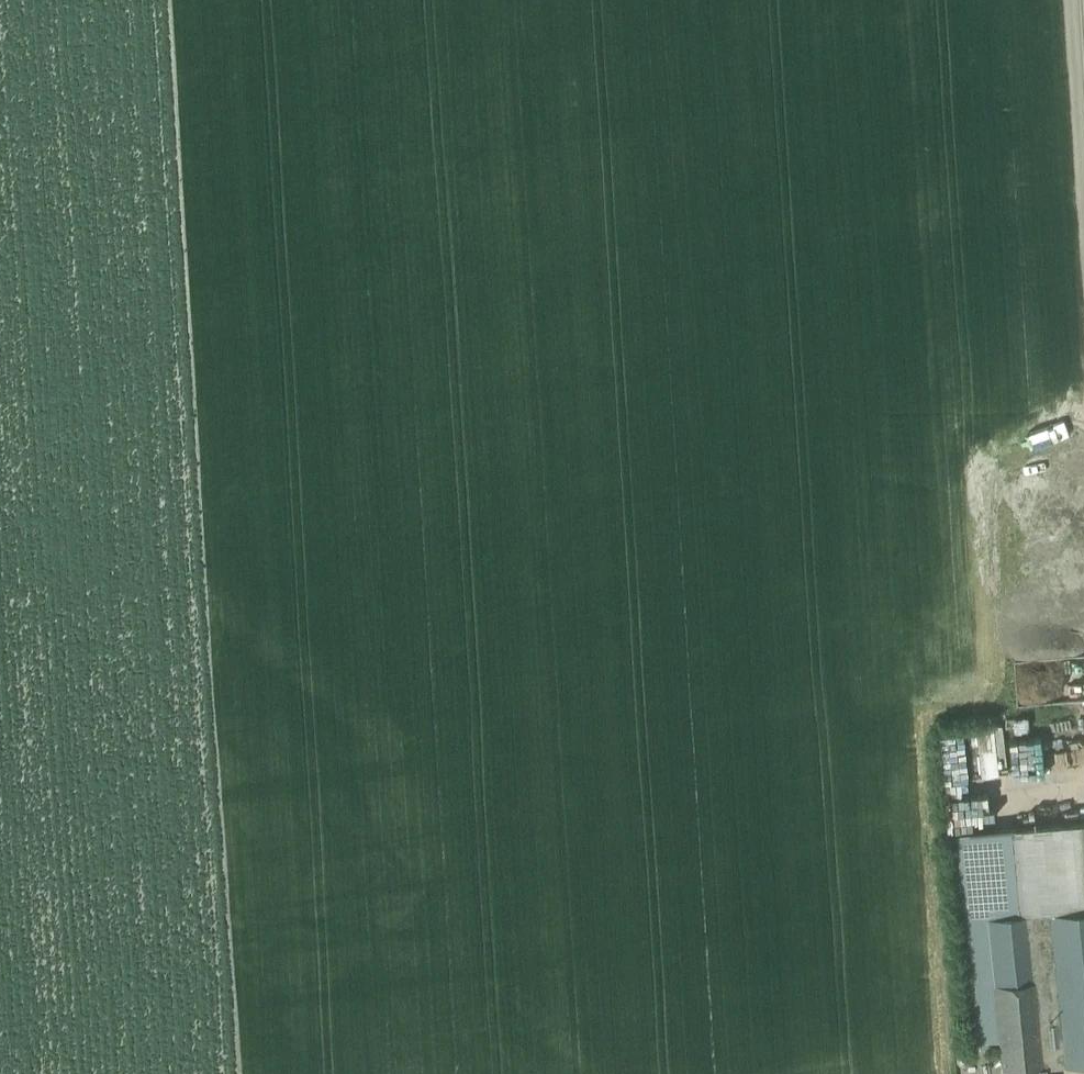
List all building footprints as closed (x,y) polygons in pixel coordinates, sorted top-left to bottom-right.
[(983,773),(1008,770),(1002,725),(991,725),(990,727),(977,727),(977,729),(966,730),(972,777),(983,776),(983,773)] [(950,833),(971,1041),(1001,1038),(1005,1073),(1050,1073),(1049,1064),(1083,1061),(1083,819),(950,833)]
